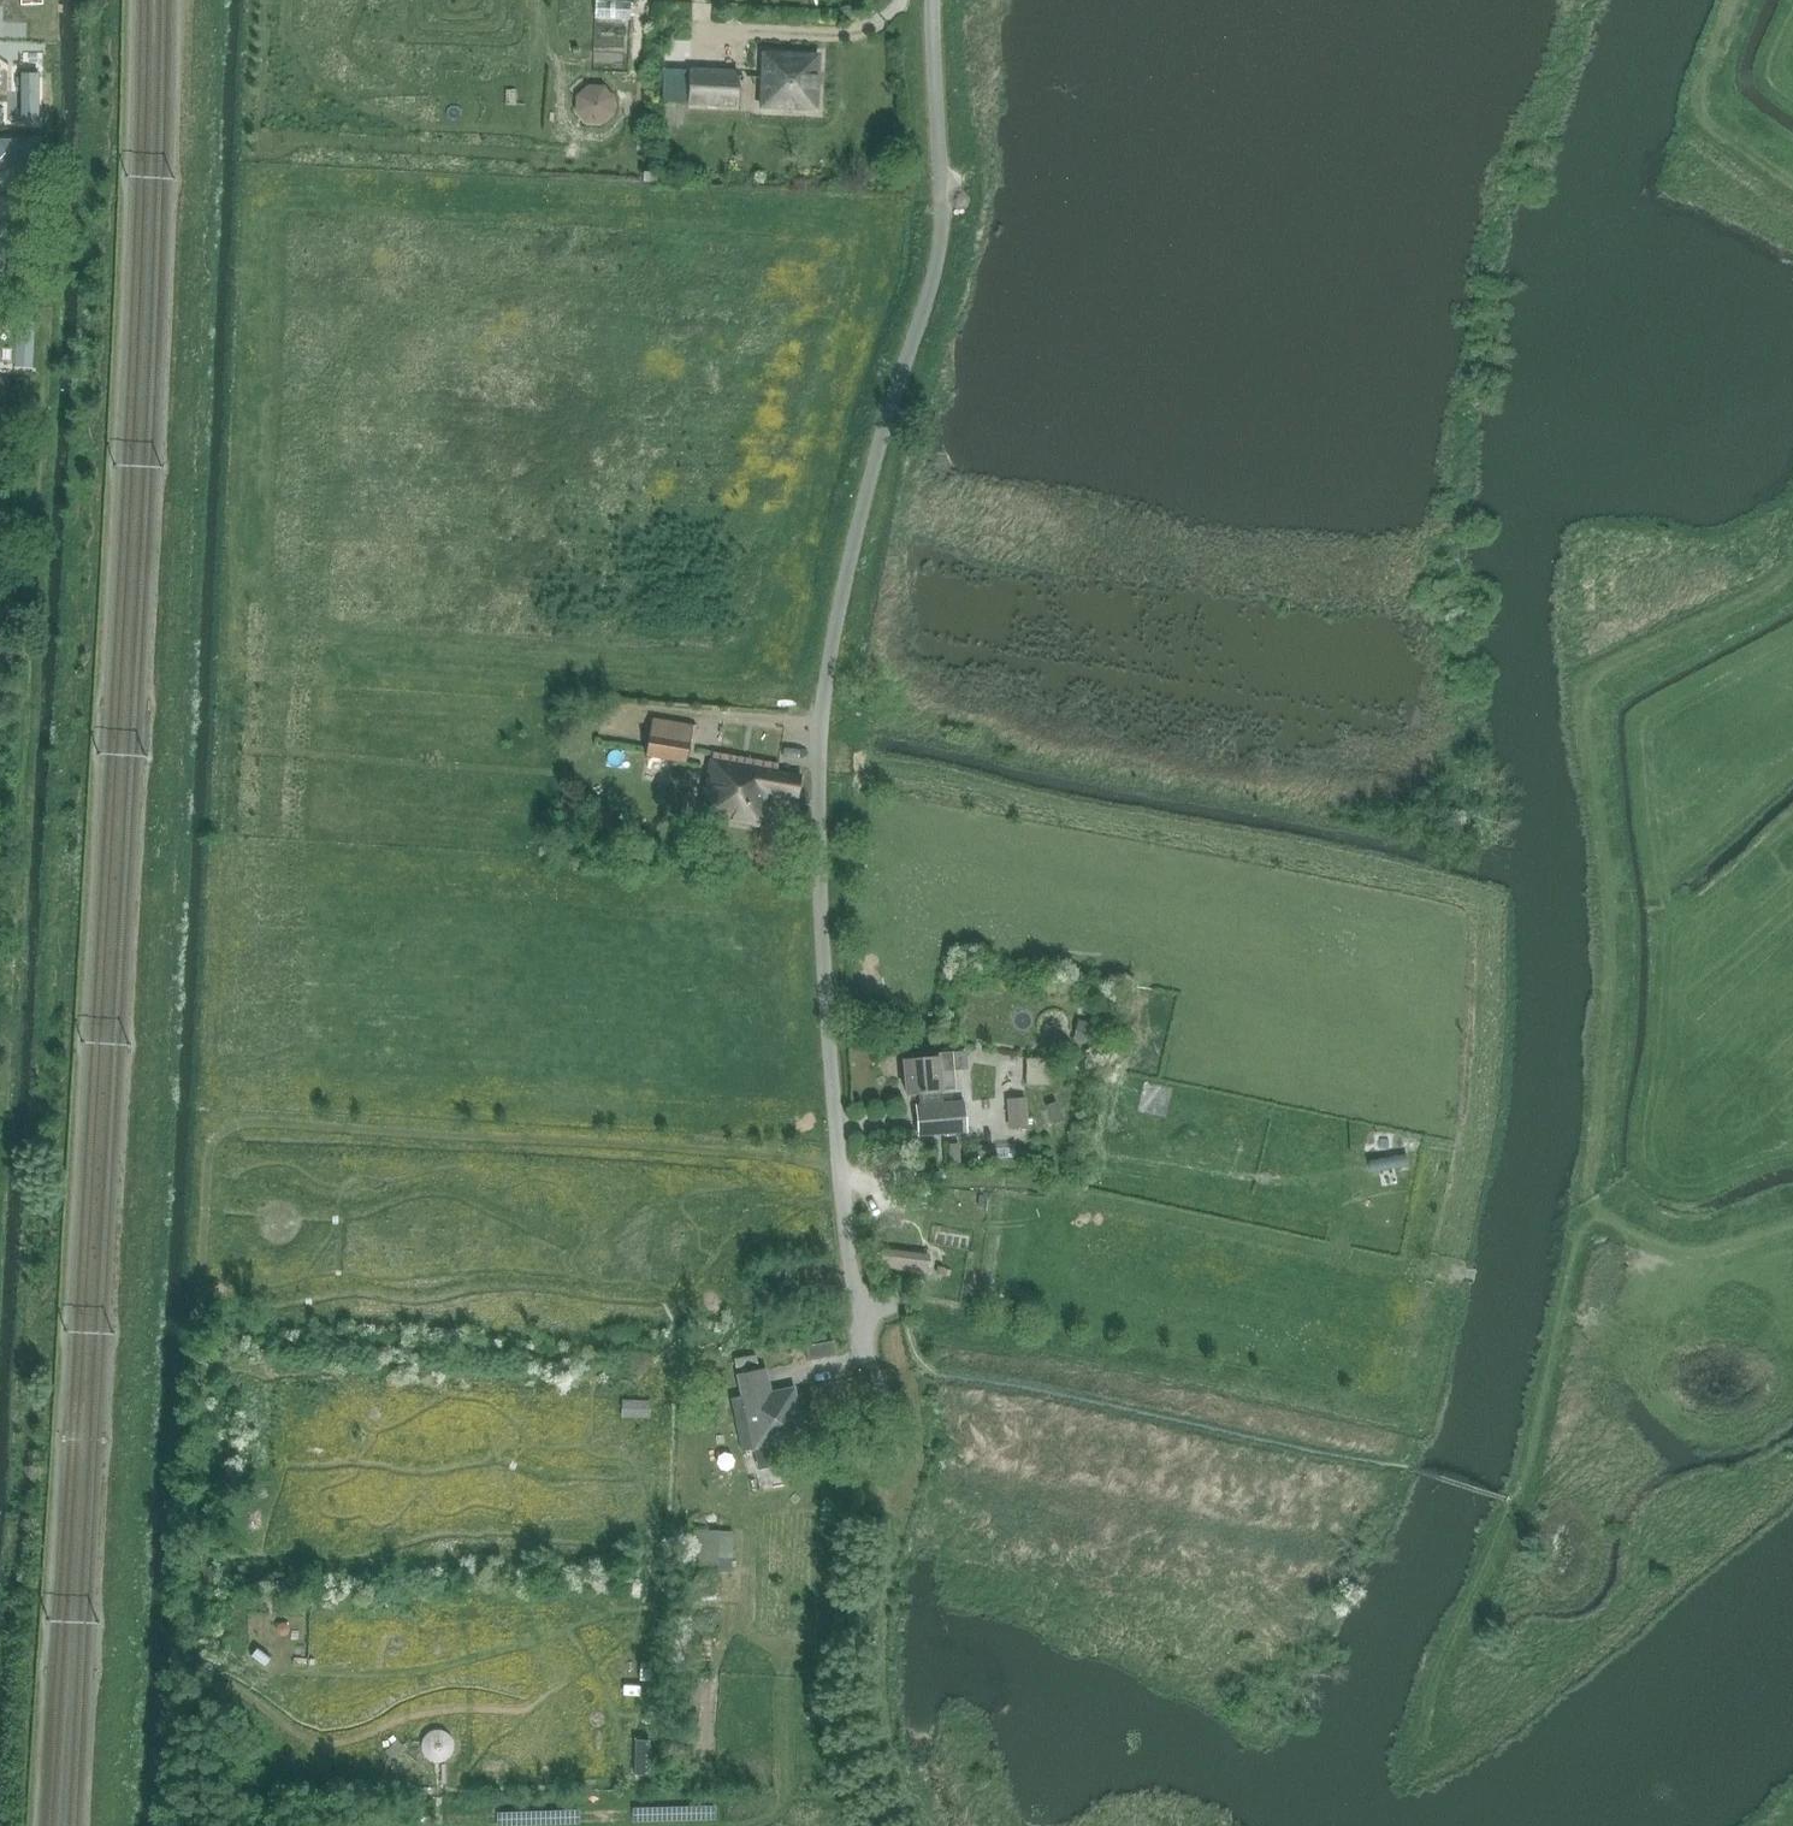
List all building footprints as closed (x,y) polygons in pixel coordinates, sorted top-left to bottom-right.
[(818,112),(820,58),(766,56),(763,109),(818,112)] [(739,71),(690,68),(688,106),(737,109),(739,71)] [(13,378),(0,376),(0,387),(11,388),(13,378)] [(693,724),(651,718),(645,756),(687,763),(693,724)] [(778,764),(714,753),(703,814),(721,817),(720,823),(760,830),(766,797),(795,802),(799,777),(776,773),(778,764)] [(554,856),(555,847),(536,846),(535,854),(554,856)] [(1104,1025),(1077,1019),(1072,1043),(1099,1049),(1104,1025)] [(953,1071),(955,1071),(953,1052),(941,1053),(940,1059),(905,1062),(908,1092),(918,1091),(919,1106),(917,1106),(919,1135),(968,1131),(966,1102),(943,1104),(942,1091),(955,1090),(953,1071)] [(1028,1128),(1026,1098),(1006,1099),(1008,1129),(1028,1128)] [(996,1157),(1014,1156),(1014,1143),(996,1144),(996,1157)] [(978,1163),(992,1163),(991,1145),(977,1146),(978,1163)] [(989,1191),(970,1190),(969,1205),(989,1206),(989,1191)] [(741,1446),(754,1443),(754,1444),(802,1434),(792,1385),(769,1389),(765,1367),(740,1372),(745,1396),(731,1399),(741,1446)] [(719,1530),(702,1529),(699,1567),(697,1567),(694,1603),(713,1604),(716,1571),(731,1571),(733,1531),(719,1531),(719,1530)] [(657,1631),(656,1620),(642,1620),(642,1631),(657,1631)]
